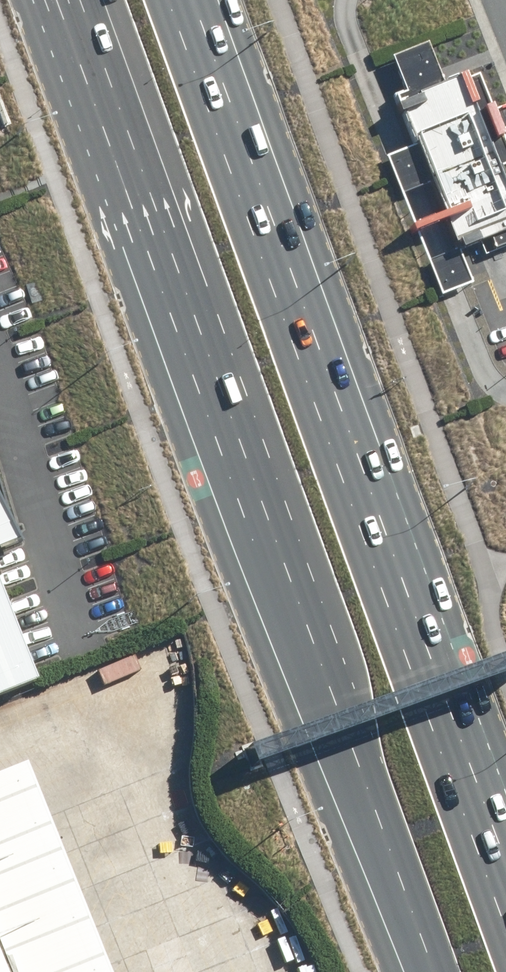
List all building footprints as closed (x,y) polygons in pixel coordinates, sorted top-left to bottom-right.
[(431,47),(394,61),(404,86),(393,90),(455,249),(490,235),(498,244),(505,241),(505,183),(498,163),(505,160),(505,139),(501,126),(505,124),(505,102),(493,107),(480,73),(468,78),(467,75),(445,83),(431,47)] [(15,543),(0,514),(0,548),(15,543)] [(37,687),(0,596),(0,702),(37,687)] [(0,774),(0,971),(109,971),(25,764),(0,774)]
